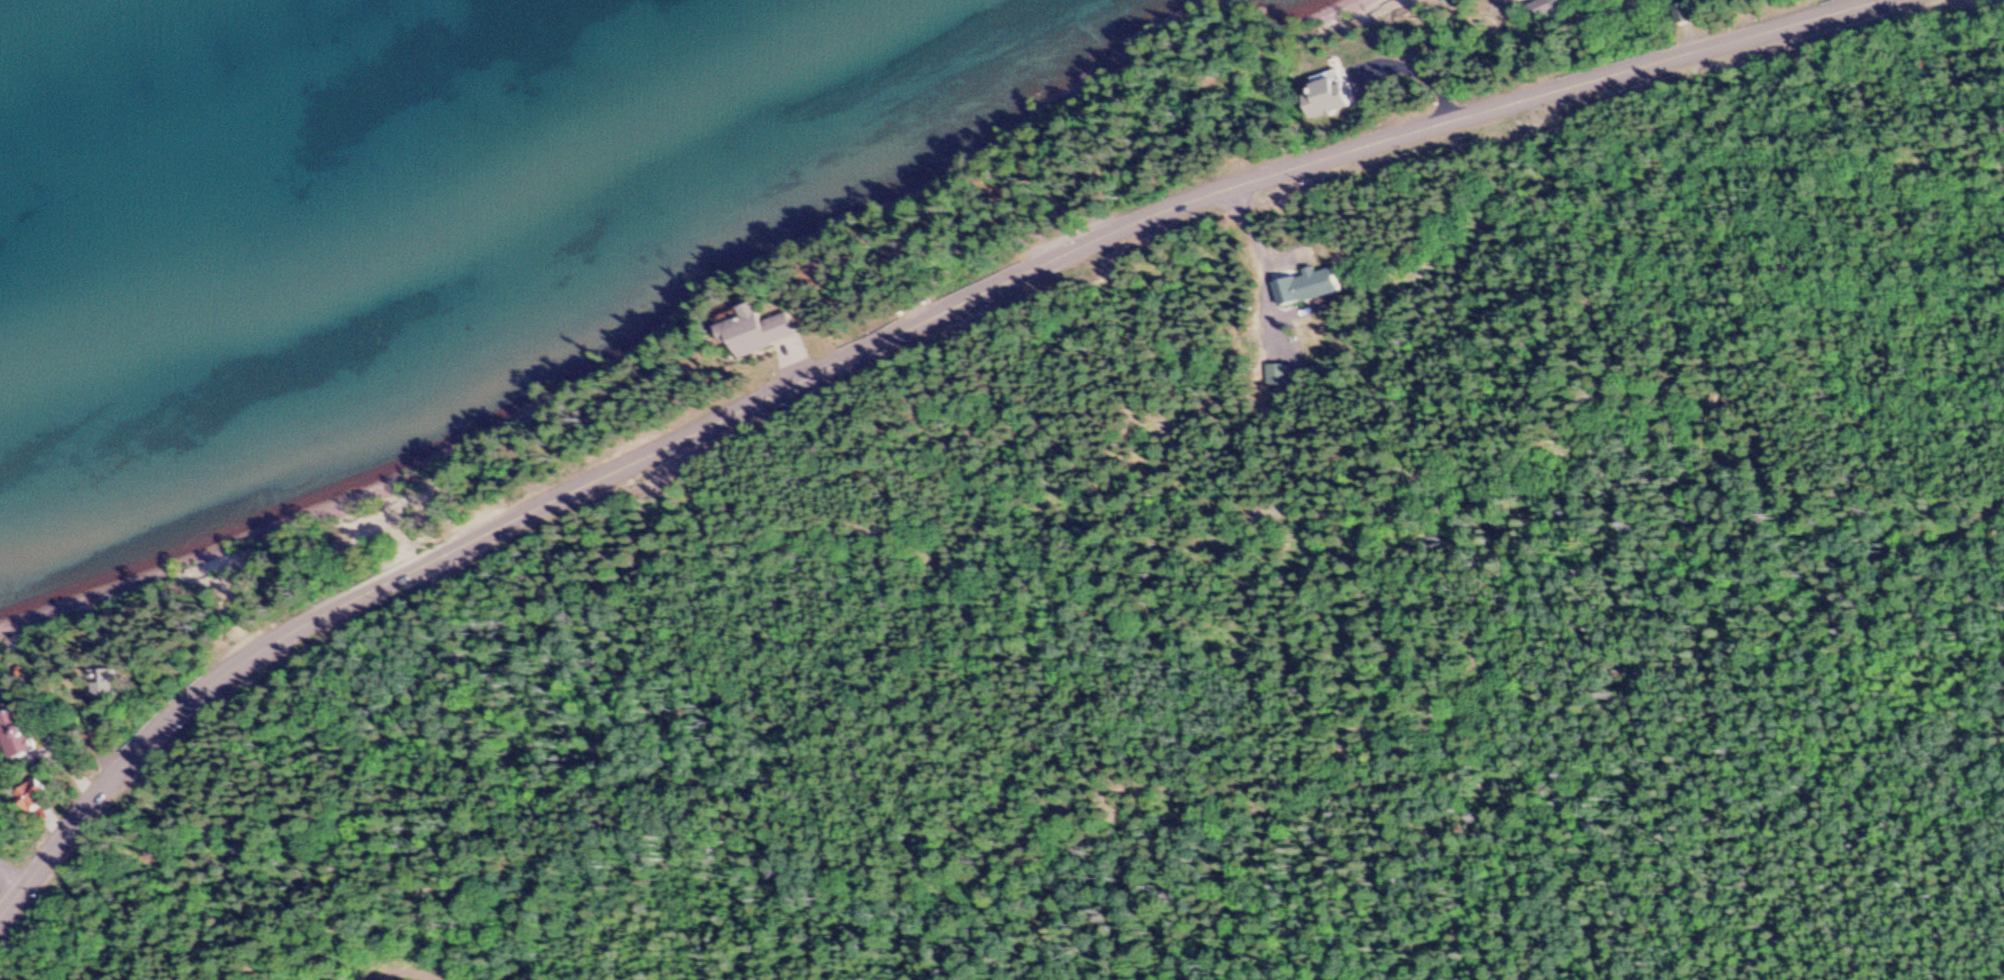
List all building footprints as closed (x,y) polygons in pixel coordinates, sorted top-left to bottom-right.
[(1540,24),(1557,13),(1549,0),(1545,0),(1531,9),(1540,24)] [(1354,104),(1345,85),(1337,88),(1335,85),(1303,101),(1314,124),(1354,104)] [(1303,304),(1344,292),(1338,269),(1319,274),(1317,268),(1307,271),(1309,278),(1296,281),(1303,304)] [(769,323),(761,302),(742,309),(746,318),(725,325),(738,361),(793,341),(785,318),(769,323)] [(37,754),(23,711),(0,719),(0,720),(14,761),(37,754)]
